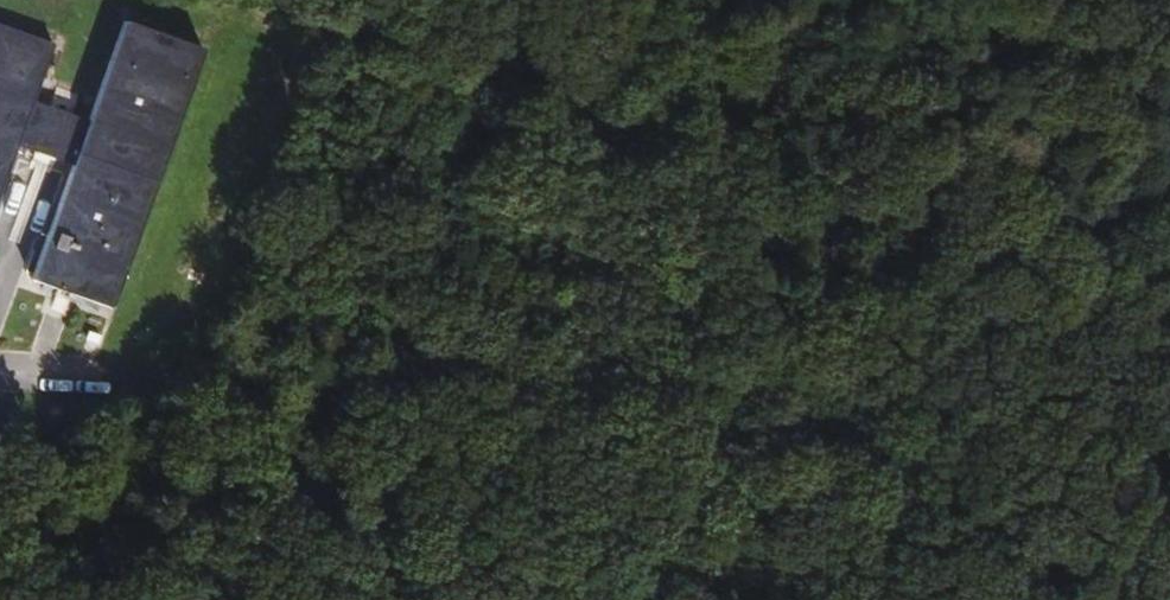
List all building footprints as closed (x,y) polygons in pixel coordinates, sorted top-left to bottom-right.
[(204,36),(121,8),(28,277),(111,306),(204,36)] [(0,17),(0,186),(17,141),(33,95),(54,36),(0,17)] [(33,95),(17,141),(66,158),(83,113),(33,95)]
